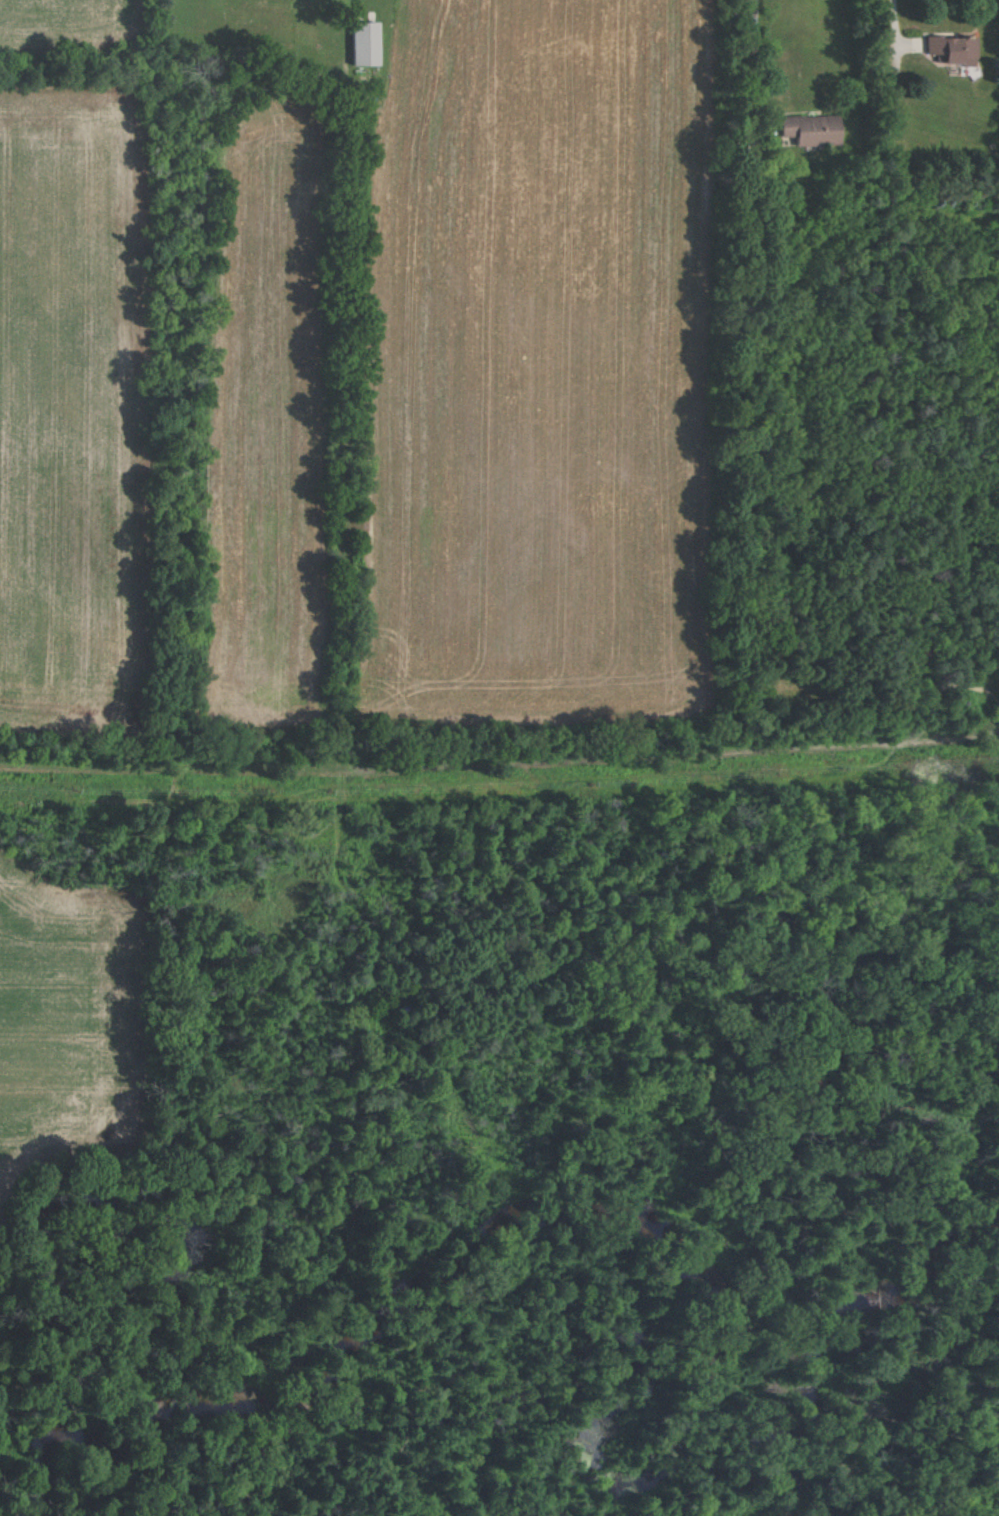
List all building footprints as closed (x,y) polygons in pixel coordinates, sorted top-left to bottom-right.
[(377,66),(377,22),(350,22),(350,66),(377,66)] [(974,37),(924,37),(924,54),(934,54),(933,64),(973,65),(974,37)] [(838,145),(836,114),(777,117),(778,138),(794,137),(794,147),(838,145)]
